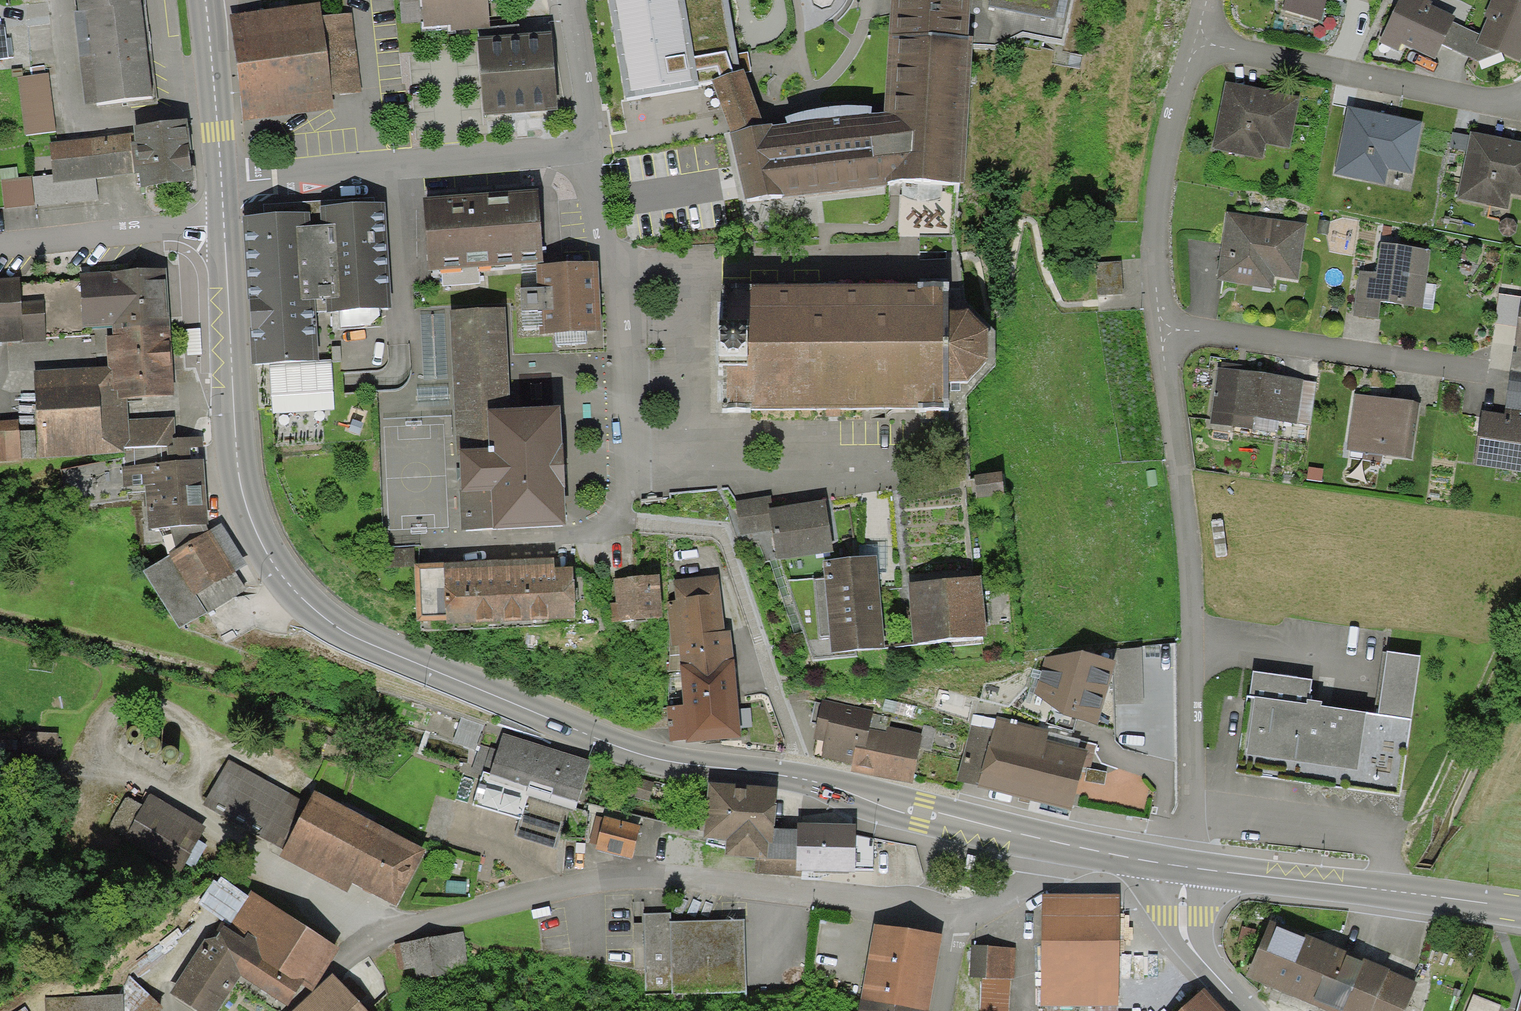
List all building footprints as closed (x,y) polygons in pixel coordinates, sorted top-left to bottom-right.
[(152,99),(140,0),(76,0),(78,15),(75,15),(84,106),(152,99)] [(401,25),(421,23),(422,29),(450,27),(450,31),(478,29),(489,28),(487,0),(399,0),(401,25)] [(626,101),(712,84),(729,136),(744,203),(889,188),(889,185),(963,187),(972,45),(994,47),(1022,36),(1065,44),(1073,0),(892,0),(884,113),(821,119),(774,125),(772,122),(764,124),(744,73),(751,73),(747,54),(732,56),(722,0),(609,0),(626,101)] [(1284,10),(1321,20),(1326,0),(1287,0),(1284,10)] [(1425,0),(1401,0),(1380,42),(1398,51),(1402,44),(1434,60),(1441,45),(1453,22),(1455,18),(1429,5),(1431,3),(1425,0)] [(1487,21),(1480,36),(1477,43),(1500,53),(1520,62),(1520,59),(1520,0),(1493,0),(1484,19),(1487,21)] [(320,20),(318,4),(230,16),(244,121),(331,109),(329,94),(357,90),(347,17),(320,20)] [(52,22),(31,23),(32,50),(54,49),(52,22)] [(1478,62),(1500,53),(1477,43),(1480,36),(1453,22),(1441,45),(1478,62)] [(489,28),(478,29),(479,40),(519,37),(518,26),(489,28)] [(479,40),(484,118),(557,112),(551,35),(519,37),(479,40)] [(49,76),(17,79),(22,136),(55,132),(49,76)] [(1301,101),(1225,84),(1211,150),(1264,162),(1267,144),(1290,150),(1301,101)] [(1423,123),(1348,109),(1335,175),(1385,184),(1388,170),(1413,174),(1423,123)] [(134,134),(130,136),(135,172),(141,172),(142,189),(192,183),(186,123),(133,128),(134,134)] [(1471,133),(1457,198),(1506,209),(1510,193),(1520,195),(1520,144),(1471,133)] [(130,136),(50,146),(54,175),(33,177),(37,205),(98,198),(95,177),(135,172),(130,136)] [(37,205),(33,177),(17,179),(16,167),(0,169),(0,183),(2,209),(37,205)] [(424,201),(429,274),(545,266),(540,193),(424,201)] [(252,330),(249,330),(251,367),(320,363),(318,315),(330,314),(331,331),(380,329),(379,311),(390,311),(384,206),(323,210),(324,228),(311,228),(310,218),(243,222),(248,302),(250,301),(252,330)] [(1305,225),(1225,215),(1216,283),(1274,290),(1275,278),(1298,281),(1305,225)] [(1423,308),(1430,251),(1381,245),(1377,276),(1358,273),(1353,317),(1377,320),(1379,303),(1423,308)] [(1096,265),(1097,295),(1121,294),(1120,264),(1096,265)] [(542,312),(543,329),(538,329),(538,336),(600,333),(597,266),(536,268),(537,290),(521,291),(522,313),(542,312)] [(108,342),(108,371),(109,401),(127,401),(173,397),(168,270),(80,274),(82,330),(114,328),(114,341),(108,342)] [(44,341),(41,302),(21,304),(19,279),(0,280),(0,344),(44,341)] [(723,374),(724,413),(947,408),(947,385),(967,384),(985,367),(984,328),(965,312),(945,312),(945,290),(722,291),(723,335),(720,335),(720,374),(723,374)] [(1517,327),(1520,303),(1520,300),(1500,296),(1495,324),(1517,327)] [(506,312),(453,314),(460,533),(566,530),(564,470),(562,413),(510,415),(506,312)] [(1510,385),(1520,386),(1520,353),(1515,352),(1510,385)] [(1315,383),(1218,369),(1210,423),(1253,429),(1255,418),(1309,425),(1315,383)] [(168,449),(175,448),(174,420),(128,421),(127,401),(109,401),(108,371),(36,374),(39,458),(123,455),(125,449),(168,449)] [(1506,417),(1520,419),(1520,386),(1510,385),(1506,417)] [(337,411),(336,392),(273,395),(274,414),(337,411)] [(1349,458),(1383,463),(1384,456),(1413,460),(1421,403),(1353,394),(1346,451),(1350,451),(1349,458)] [(1475,466),(1520,472),(1520,419),(1506,417),(1483,413),(1479,439),(1475,466)] [(21,462),(19,423),(0,424),(0,463),(21,462)] [(168,449),(169,465),(189,464),(189,449),(204,448),(203,438),(175,439),(175,448),(168,449)] [(118,463),(65,469),(69,503),(122,497),(118,463)] [(209,527),(204,463),(189,464),(169,465),(125,468),(127,494),(147,493),(149,530),(169,529),(206,527),(209,527)] [(1005,476),(983,477),(984,495),(1006,494),(1005,476)] [(775,561),(833,554),(826,501),(773,508),(771,496),(734,502),(738,536),(771,532),(775,561)] [(176,553),(143,574),(180,632),(247,590),(236,572),(247,566),(221,525),(208,533),(176,553)] [(169,529),(176,553),(208,533),(206,527),(169,529)] [(415,567),(414,548),(384,550),(385,569),(415,567)] [(829,653),(884,649),(877,557),(822,561),(824,581),(815,582),(819,639),(828,638),(829,653)] [(521,563),(415,568),(417,624),(446,623),(446,627),(574,621),(572,572),(556,572),(556,561),(521,563)] [(679,668),(733,664),(730,632),(725,633),(720,577),(673,581),(675,603),(665,604),(669,648),(677,648),(679,668)] [(912,615),(915,646),(987,640),(981,577),(909,584),(912,615)] [(611,605),(612,624),(662,622),(660,578),(615,579),(616,605),(611,605)] [(1312,683),(1253,674),(1250,698),(1248,698),(1237,773),(1311,783),(1400,796),(1411,720),(1420,657),(1388,653),(1378,718),(1320,709),(1321,705),(1309,703),(1312,683)] [(1076,720),(1097,727),(1114,664),(1082,654),(1048,658),(1036,660),(1028,687),(1010,705),(1029,715),(1047,720),(1046,725),(1074,731),(1075,724),(1076,720)] [(740,740),(733,664),(679,668),(684,709),(666,710),(670,743),(685,742),(687,746),(740,740)] [(912,786),(923,734),(890,727),(893,715),(823,700),(821,705),(817,704),(813,722),(818,723),(814,740),(817,740),(813,758),(852,766),(850,772),(912,786)] [(1083,768),(1087,752),(1046,741),(1049,731),(997,717),(996,721),(974,715),(957,784),(978,790),(1071,814),(1079,781),(1083,768)] [(461,718),(452,744),(475,752),(484,725),(461,718)] [(21,732),(20,754),(57,756),(59,734),(21,732)] [(575,808),(590,761),(503,734),(490,776),(483,774),(473,805),(519,819),(528,793),(575,808)] [(204,806),(286,851),(310,807),(229,762),(204,806)] [(1107,774),(1083,768),(1079,781),(1104,787),(1107,774)] [(632,782),(628,796),(647,801),(651,787),(632,782)] [(725,857),(756,860),(768,860),(769,846),(773,846),(775,831),(778,791),(707,785),(703,840),(726,841),(725,857)] [(144,807),(125,838),(178,868),(203,825),(151,794),(144,807)] [(423,854),(316,795),(310,807),(286,851),(282,858),(345,892),(350,883),(394,907),(423,854)] [(125,838),(144,807),(127,797),(109,828),(125,838)] [(589,844),(597,846),(596,851),(630,860),(639,828),(604,818),(603,820),(596,818),(589,844)] [(798,832),(795,874),(801,874),(855,875),(855,871),(873,871),(873,840),(855,835),(855,828),(818,827),(798,826),(798,832)] [(795,874),(798,832),(775,831),(773,846),(769,846),(768,860),(756,860),(755,874),(801,876),(801,874),(795,874)] [(230,926),(247,900),(216,880),(199,906),(230,926)] [(338,952),(250,895),(247,900),(230,926),(228,928),(224,926),(215,940),(204,942),(170,994),(197,1010),(215,1010),(239,974),(287,1005),(301,984),(312,992),(338,952)] [(1117,896),(1043,896),(1042,1004),(1116,1005),(1117,896)] [(644,914),(645,998),(745,997),(744,923),(670,924),(670,914),(644,914)] [(1247,979),(1320,1010),(1404,1010),(1415,984),(1365,963),(1364,965),(1347,958),(1348,955),(1334,950),(1308,938),(1306,942),(1277,930),(1278,926),(1271,923),(1247,979)] [(942,938),(874,925),(858,1010),(928,1010),(942,938)] [(461,935),(394,945),(398,969),(415,966),(417,977),(466,969),(461,935)] [(972,947),(970,978),(982,978),(1010,980),(1013,980),(1015,950),(972,947)] [(295,1010),(365,1010),(333,976),(295,1010)] [(130,978),(119,996),(122,996),(123,1010),(162,1010),(130,978)] [(982,978),(980,1010),(1008,1010),(1010,980),(982,978)] [(1182,1010),(1224,1010),(1204,990),(1182,1010)] [(46,998),(46,1010),(123,1010),(122,996),(119,996),(46,998)] [(1468,1010),(1499,1010),(1500,1008),(1473,998),(1468,1010)]
